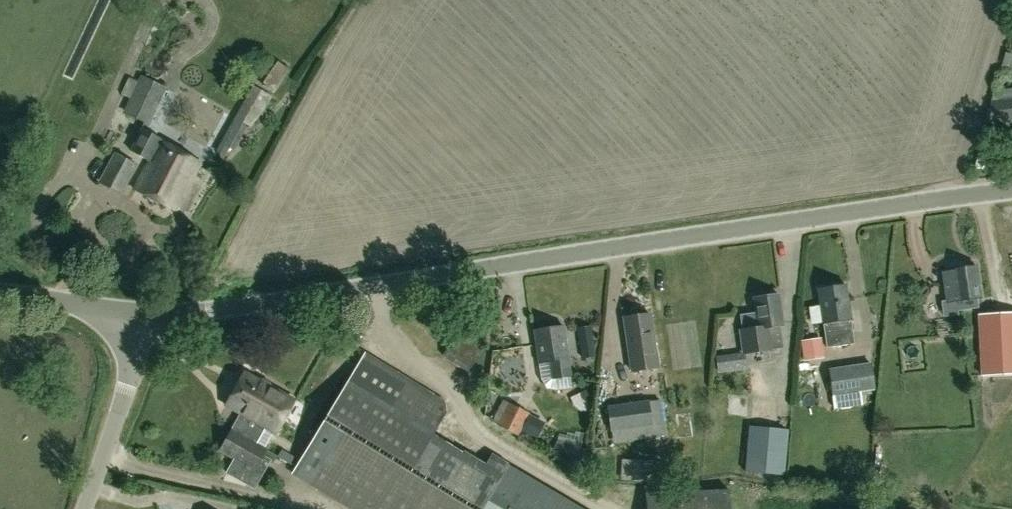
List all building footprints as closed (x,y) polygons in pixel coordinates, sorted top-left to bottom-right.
[(1010,55),(1006,54),(1002,66),(1011,69),(1011,51),(1010,55)] [(273,94),(289,70),(276,61),(260,85),(273,94)] [(201,162),(146,132),(166,88),(140,76),(137,82),(129,78),(121,95),(129,99),(122,113),(143,123),(140,130),(141,131),(131,150),(149,160),(134,187),(175,210),(201,162)] [(252,85),(216,152),(224,156),(228,148),(233,151),(246,126),(249,128),(272,97),(252,85)] [(1006,89),(997,88),(994,98),(1003,101),(1006,121),(1011,120),(1011,88),(1006,89)] [(121,194),(137,163),(115,152),(98,182),(121,194)] [(946,301),(950,301),(951,311),(976,307),(975,297),(980,296),(976,267),(942,272),(946,301)] [(817,289),(822,322),(826,348),(854,344),(845,285),(817,289)] [(783,325),(778,295),(753,299),(757,328),(783,325)] [(934,313),(935,327),(948,325),(947,312),(934,313)] [(657,368),(649,313),(623,317),(631,371),(657,368)] [(978,315),(981,376),(1011,374),(1011,313),(978,315)] [(538,363),(549,361),(551,380),(570,377),(563,325),(533,330),(538,363)] [(577,328),(580,345),(593,343),(591,326),(577,328)] [(483,351),(457,334),(443,357),(469,373),(483,351)] [(514,347),(503,351),(511,372),(522,367),(514,347)] [(871,363),(828,369),(832,396),(875,389),(871,363)] [(509,464),(491,454),(485,463),(434,433),(442,418),(356,365),(290,474),(349,508),(584,508),(509,464)] [(264,428),(274,434),(294,400),(244,373),(224,406),(239,414),(218,451),(255,472),(268,448),(257,442),(264,428)] [(649,401),(609,407),(613,431),(652,425),(649,401)] [(517,436),(529,413),(507,403),(496,426),(517,436)] [(784,476),(788,431),(748,427),(743,472),(784,476)] [(759,488),(645,493),(645,508),(760,508),(759,488)]
